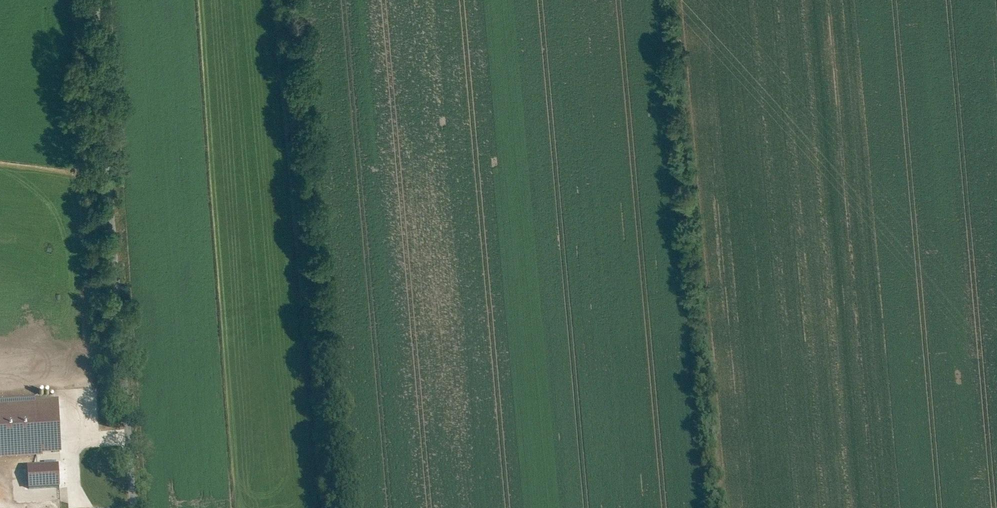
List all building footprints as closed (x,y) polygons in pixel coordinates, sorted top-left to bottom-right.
[(0,400),(0,460),(42,457),(42,456),(61,454),(57,396),(0,400)] [(58,467),(27,469),(29,493),(60,491),(58,467)]
